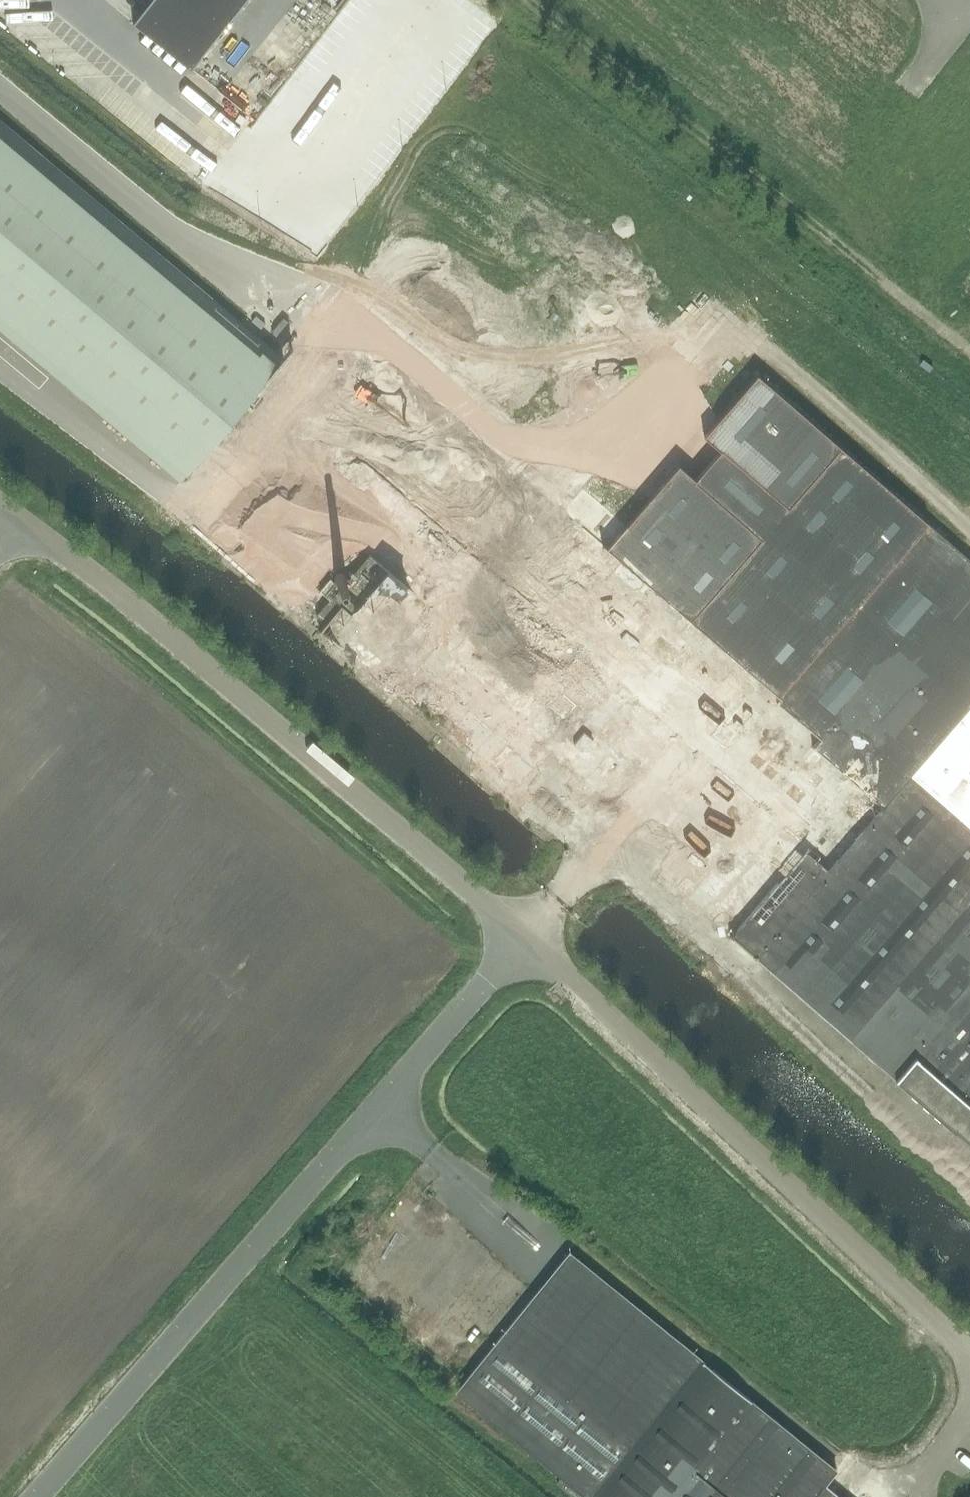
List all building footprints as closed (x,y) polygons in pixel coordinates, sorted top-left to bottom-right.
[(135,25),(189,68),(245,0),(155,0),(135,25)] [(178,480),(282,358),(113,216),(0,121),(0,331),(178,480)] [(563,512),(823,736),(683,897),(754,958),(755,958),(896,1079),(895,1080),(969,1145),(969,560),(927,523),(928,523),(756,375),(702,437),(719,451),(694,480),(677,466),(627,525),(584,488),(563,512)] [(661,745),(615,705),(588,736),(545,699),(532,713),(534,714),(523,727),(566,765),(562,770),(605,808),(661,745)] [(465,704),(444,730),(475,755),(496,729),(465,704)] [(506,740),(486,763),(515,787),(534,764),(506,740)] [(824,1484),(836,1470),(753,1402),(703,1361),(570,1253),(458,1391),(563,1476),(557,1483),(574,1496),(840,1496),(824,1484)]
